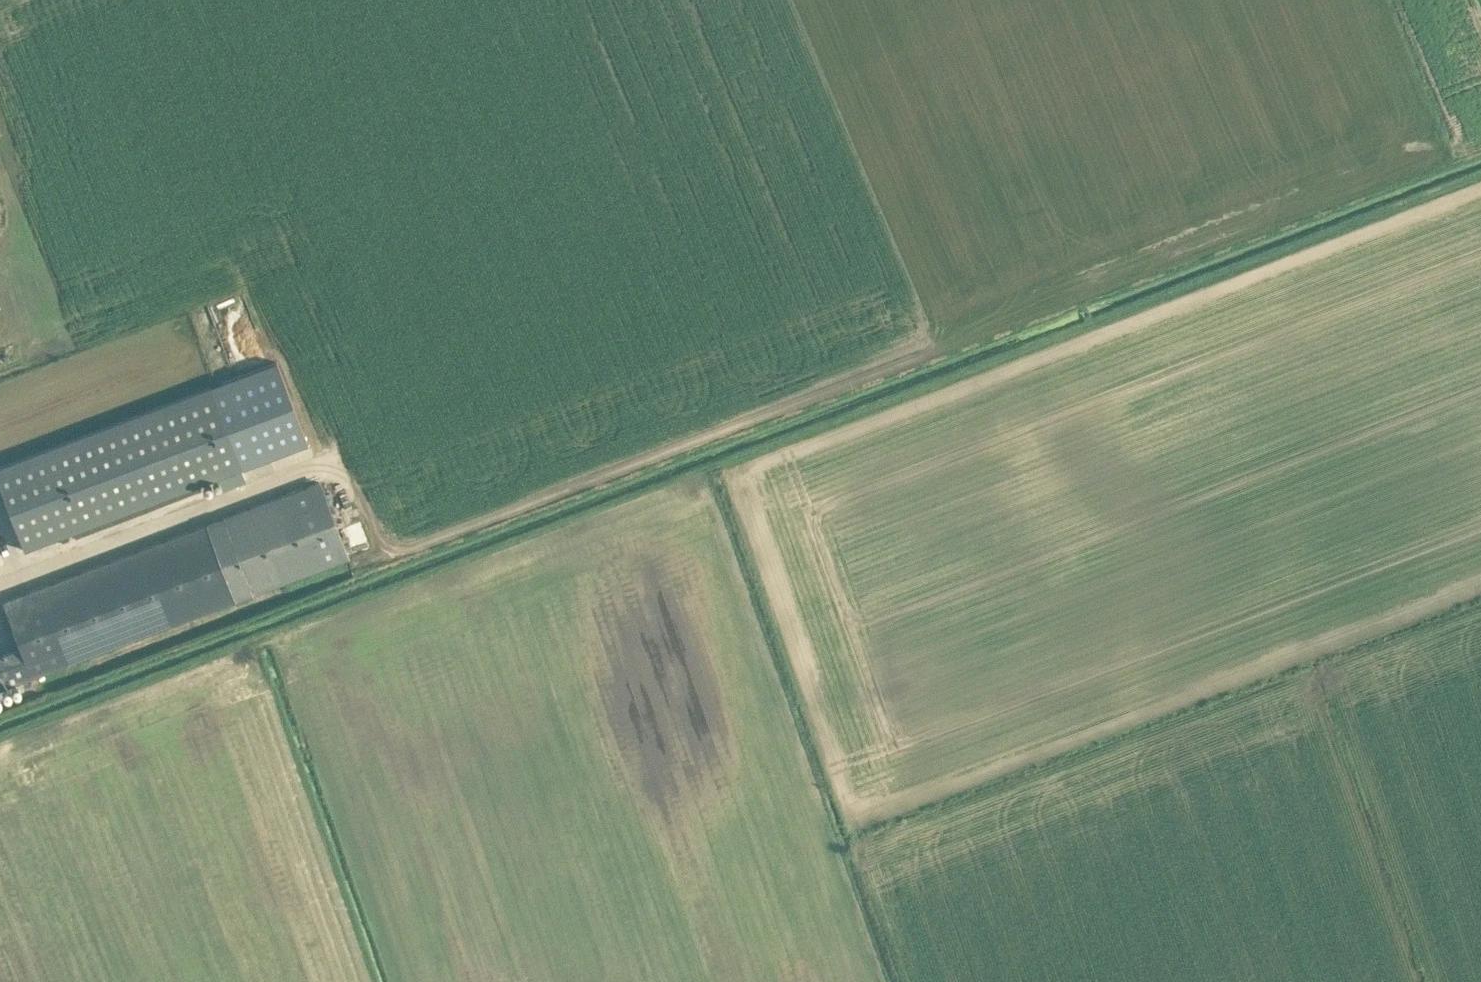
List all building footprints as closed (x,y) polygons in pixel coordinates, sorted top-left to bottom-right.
[(277,360),(210,386),(241,466),(308,441),(277,360)] [(241,466),(210,386),(0,465),(0,484),(25,548),(241,466)] [(207,523),(2,600),(20,648),(31,676),(205,611),(235,600),(348,557),(320,480),(207,523)] [(31,676),(20,648),(0,655),(0,688),(31,676)]
